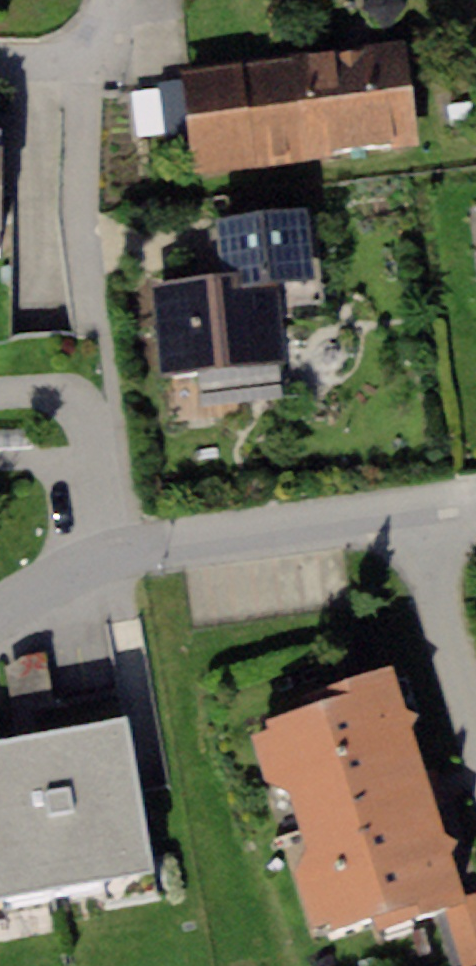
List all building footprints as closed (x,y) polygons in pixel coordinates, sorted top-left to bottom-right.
[(404,57),(182,91),(198,190),(420,156),(404,57)] [(217,298),(161,302),(168,391),(288,381),(282,300),(296,299),(290,226),(211,232),(217,298)] [(21,655),(6,667),(16,740),(35,737),(31,710),(52,707),(45,652),(21,655)] [(404,708),(391,667),(307,694),(310,704),(264,719),(268,730),(252,735),(267,780),(290,789),(308,850),(295,874),(313,923),(333,916),(336,924),(375,910),(383,932),(468,901),(451,854),(458,839),(446,834),(410,727),(417,714),(404,708)] [(0,743),(0,895),(153,868),(139,792),(127,720),(35,737),(16,740),(0,743)]
